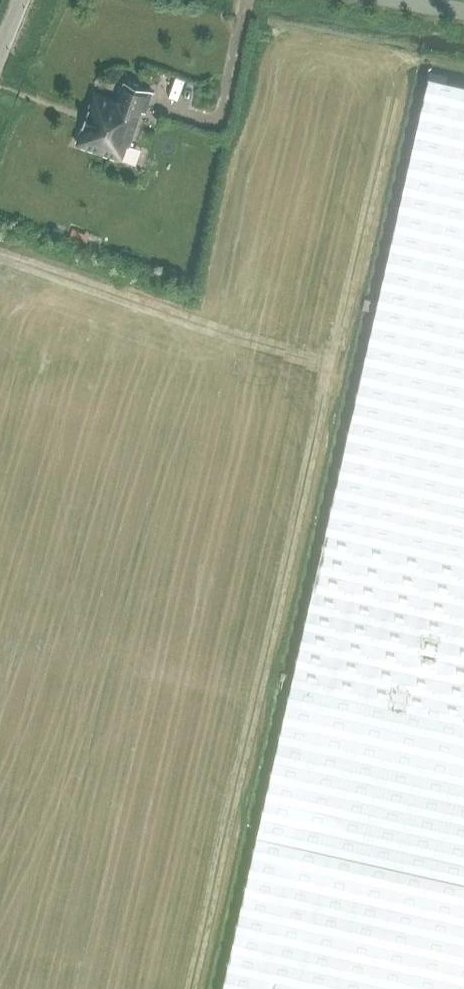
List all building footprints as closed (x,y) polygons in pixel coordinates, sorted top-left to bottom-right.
[(430,73),(258,835),(223,988),(463,988),(463,81),(430,73)] [(119,101),(95,93),(78,144),(121,159),(127,144),(130,145),(142,111),(146,112),(153,92),(126,82),(119,101)]
